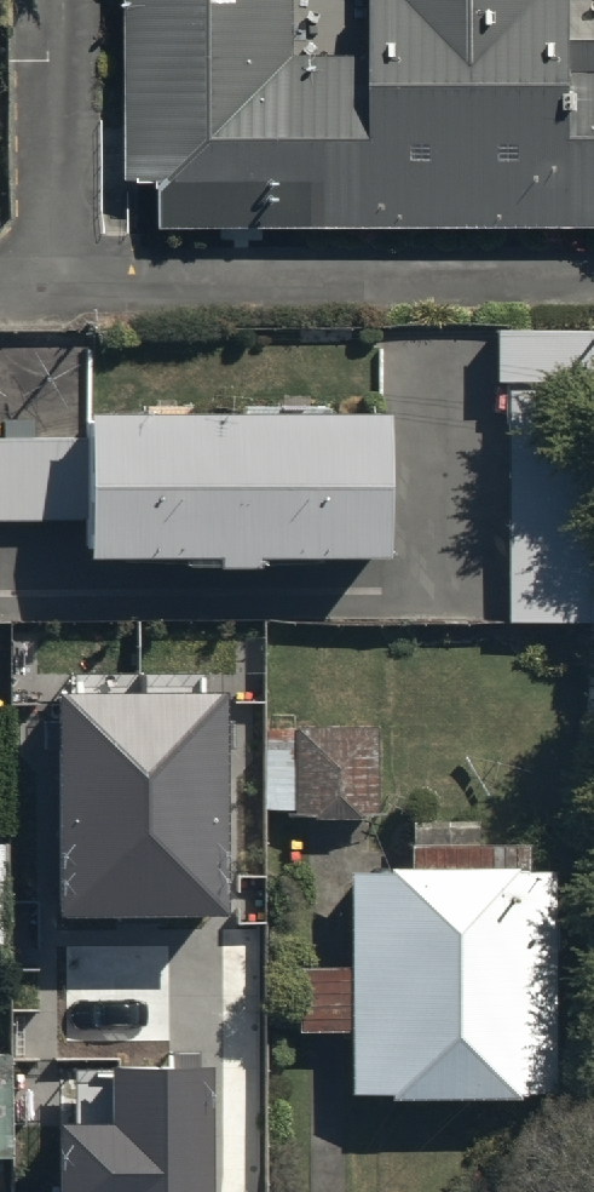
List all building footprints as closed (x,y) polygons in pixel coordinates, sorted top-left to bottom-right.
[(121,181),(161,181),(162,228),(313,231),(593,228),(593,46),(565,46),(564,0),(358,0),(358,48),(287,49),(286,0),(119,0),(121,181)] [(508,597),(591,596),(589,338),(505,339),(508,597)] [(384,414),(89,417),(89,439),(90,523),(91,561),(386,558),(384,414)] [(0,439),(0,522),(90,523),(89,439),(0,439)] [(62,700),(62,917),(229,916),(228,699),(62,700)] [(300,811),(379,810),(378,730),(299,730),(300,811)] [(346,1038),(346,1088),(560,1086),(558,872),(344,874),(345,965),(296,965),(297,1038),(346,1038)] [(8,1166),(7,1061),(0,1061),(0,1166),(8,1166)] [(120,1068),(121,1129),(62,1130),(63,1191),(218,1191),(217,1067),(120,1068)]
